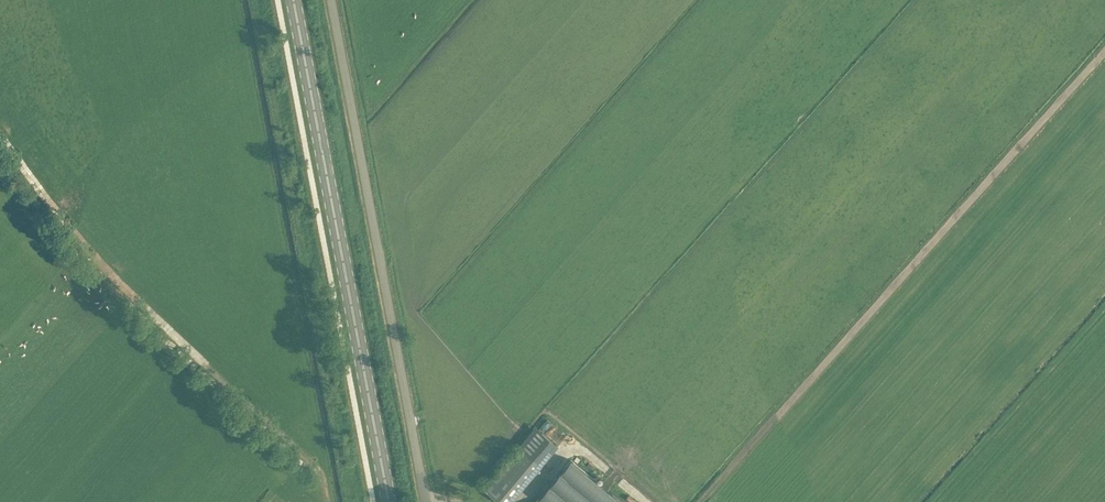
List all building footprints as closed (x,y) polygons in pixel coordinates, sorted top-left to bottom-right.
[(534,501),(623,501),(570,458),(534,501)]
